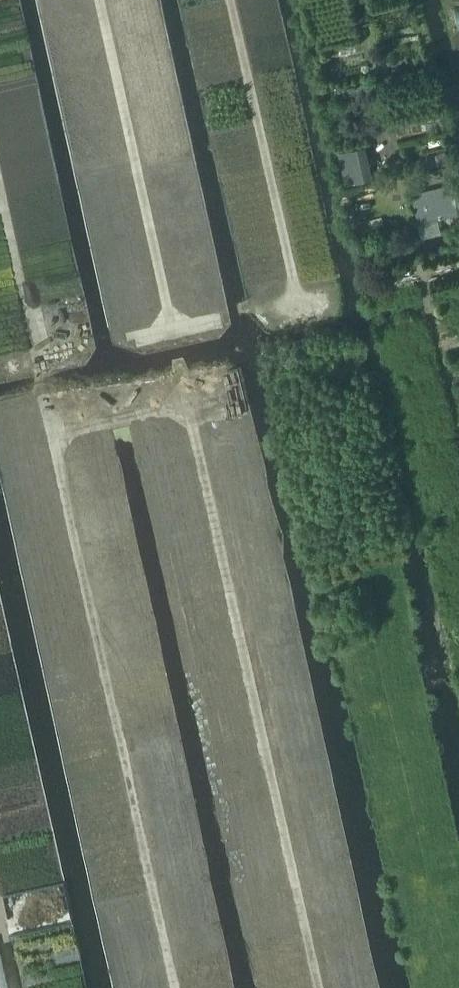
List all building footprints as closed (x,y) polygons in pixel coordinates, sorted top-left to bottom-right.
[(443,150),(424,154),(426,164),(445,161),(443,150)] [(367,161),(343,167),(346,182),(370,177),(367,161)] [(411,193),(417,221),(458,212),(452,184),(411,193)]
